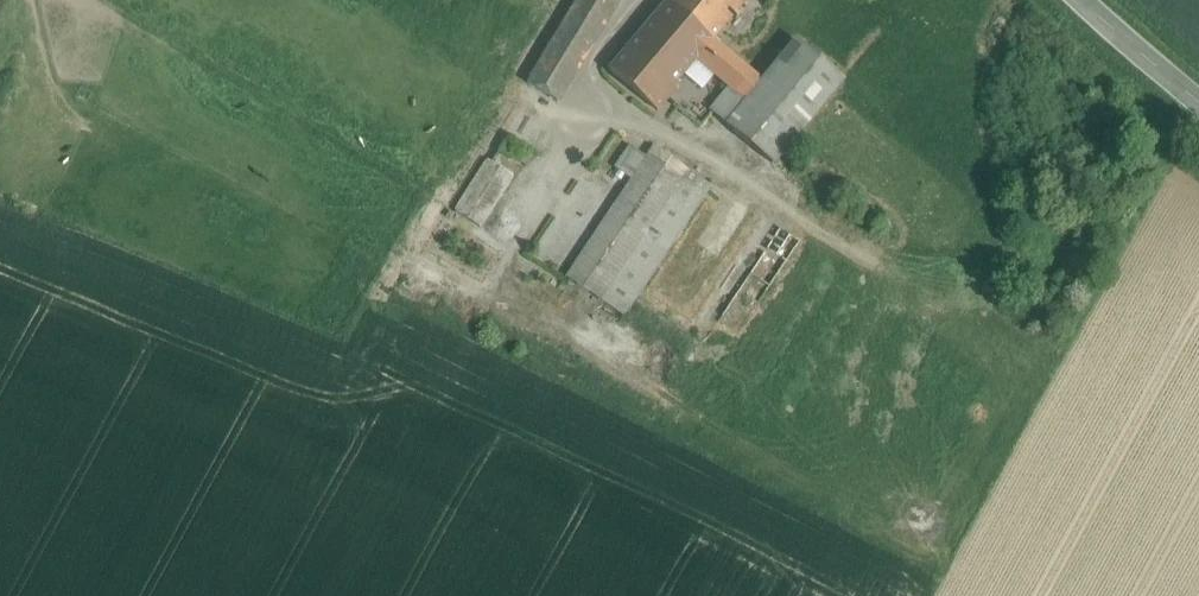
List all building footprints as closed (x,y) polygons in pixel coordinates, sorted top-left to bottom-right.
[(560,29),(591,48),(618,2),(615,0),(578,0),(560,29)] [(713,39),(668,0),(609,69),(658,110),(675,90),(672,88),(696,59),(729,87),(710,110),(755,148),(745,159),(756,168),(766,157),(773,162),(842,78),(798,41),(764,82),(713,39)] [(668,0),(713,39),(746,0),(668,0)] [(591,48),(560,29),(538,65),(569,83),(591,48)] [(569,83),(538,65),(528,82),(558,101),(569,83)] [(558,101),(528,82),(515,105),(524,110),(543,122),(544,123),(558,101)] [(524,110),(492,161),(512,174),(543,122),(524,110)] [(619,137),(597,169),(611,178),(633,145),(619,137)] [(651,147),(642,142),(637,150),(646,157),(651,147)] [(655,147),(568,277),(623,314),(710,184),(655,147)] [(488,159),(456,211),(481,227),(514,175),(512,174),(492,161),(488,159)] [(607,185),(607,182),(606,179),(605,176),(602,175),(599,174),(596,175),(594,176),(592,179),(592,182),(592,185),(594,187),(596,189),(599,190),(602,189),(605,187),(607,185)] [(597,200),(598,197),(597,194),(595,192),(593,190),(590,189),(587,190),(584,192),(583,194),(582,197),(583,200),(584,203),(587,204),(590,205),(593,204),(595,203),(597,200)] [(757,263),(717,323),(736,336),(800,241),(781,227),(757,263)] [(752,247),(746,256),(757,263),(762,254),(752,247)]
